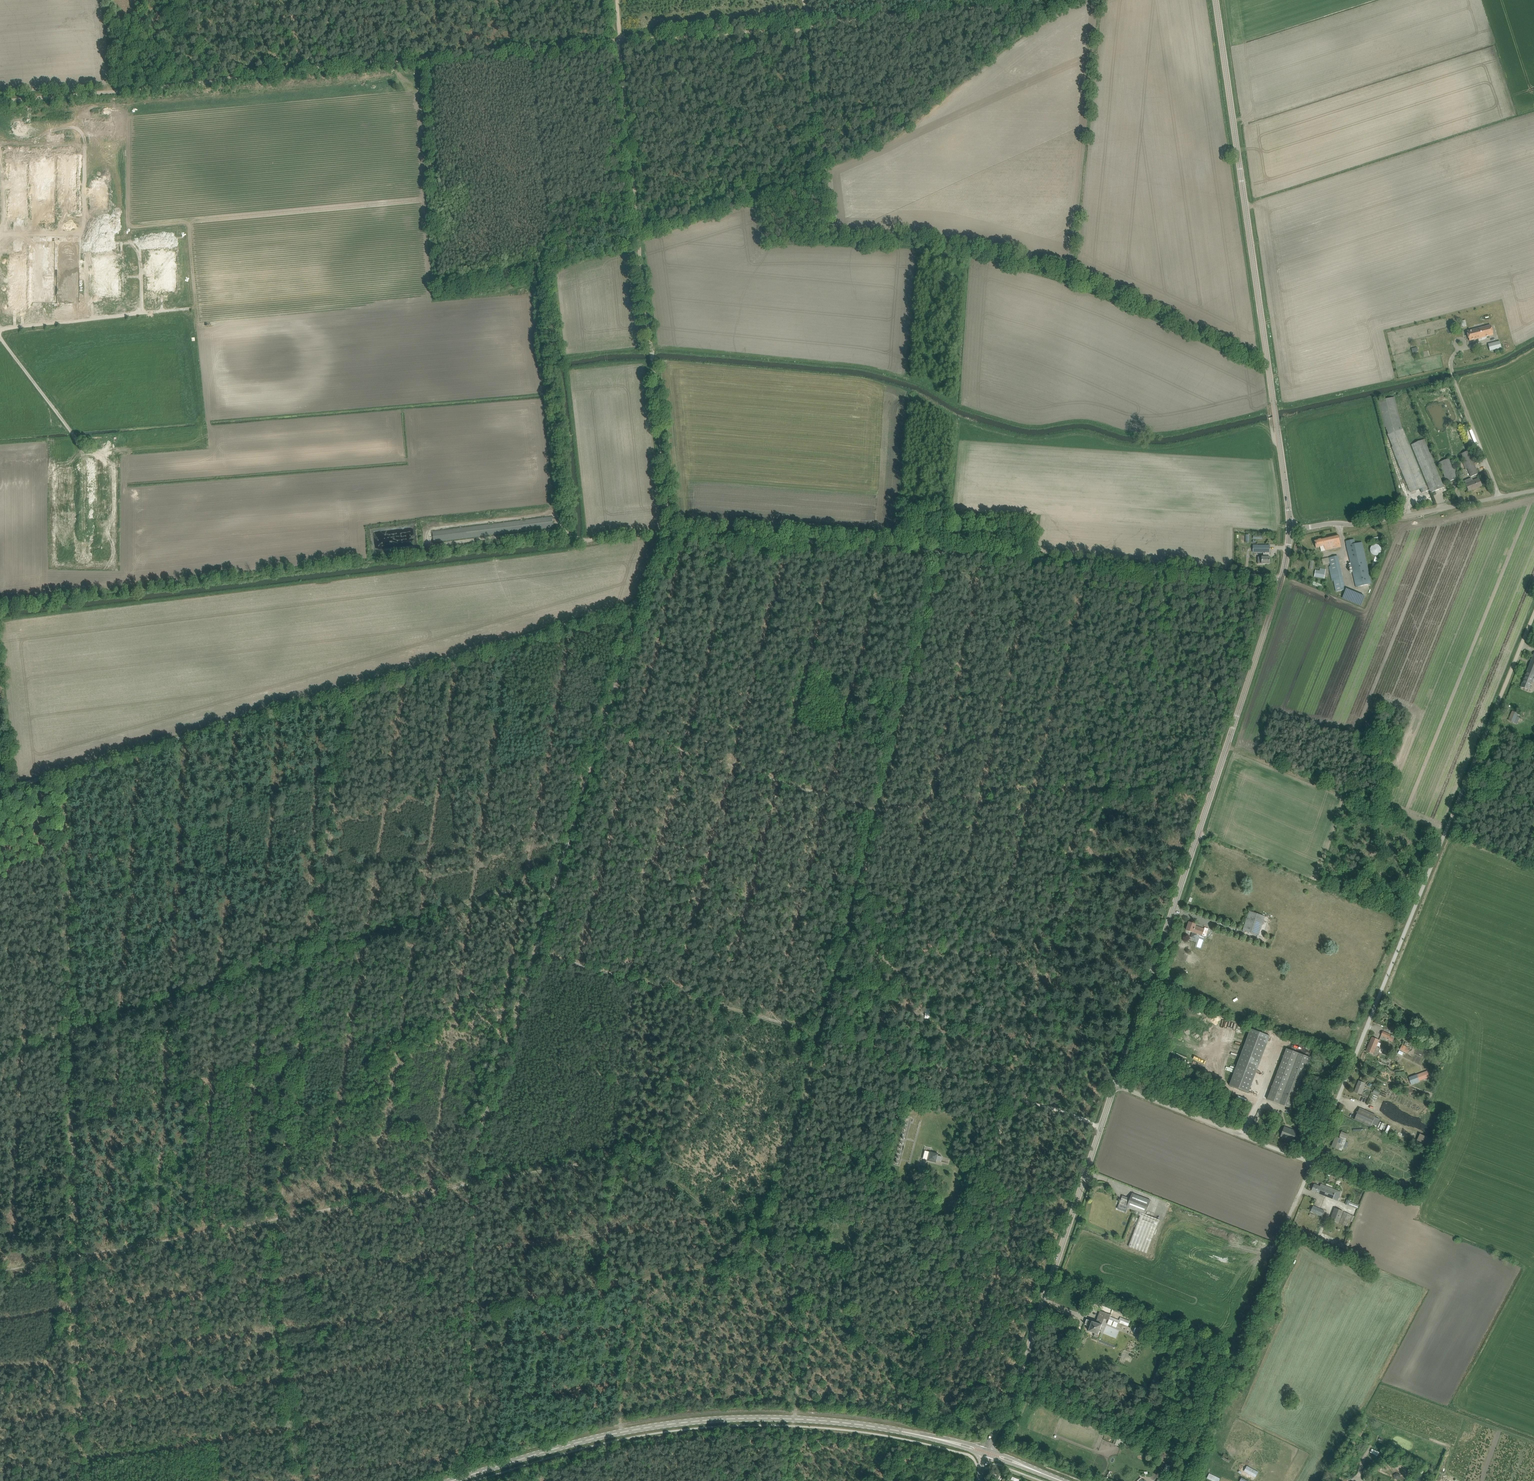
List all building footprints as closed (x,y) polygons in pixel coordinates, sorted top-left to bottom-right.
[(77,212),(77,153),(60,153),(60,212),(77,212)] [(56,222),(55,156),(34,156),(34,222),(56,222)] [(28,218),(28,158),(11,158),(11,218),(28,218)] [(92,208),(110,208),(109,180),(92,180),(92,208)] [(123,297),(122,252),(105,252),(105,254),(91,254),(92,270),(81,270),(80,239),(67,240),(34,241),(34,248),(45,248),(45,252),(49,249),(56,249),(58,252),(58,255),(60,257),(61,257),(55,262),(66,261),(67,294),(66,293),(67,302),(81,302),(80,276),(91,275),(92,298),(123,297)] [(147,264),(147,291),(175,291),(175,281),(175,267),(177,267),(177,249),(147,249),(147,264)] [(11,250),(11,310),(28,310),(28,250),(11,250)] [(1470,341),(1493,335),(1491,325),(1467,331),(1470,341)] [(1501,348),(1499,340),(1487,344),(1489,351),(1501,348)] [(1412,492),(1418,490),(1420,494),(1428,490),(1403,428),(1402,426),(1395,397),(1378,401),(1385,430),(1406,482),(1404,483),(1405,485),(1408,484),(1412,492)] [(1425,439),(1420,441),(1419,437),(1414,440),(1415,443),(1412,444),(1431,493),(1444,487),(1425,439)] [(1469,451),(1464,452),(1462,454),(1465,461),(1463,462),(1465,469),(1467,468),(1471,477),(1478,474),(1469,451)] [(1439,462),(1447,482),(1459,478),(1450,458),(1439,462)] [(1479,479),(1473,481),(1472,479),(1471,478),(1465,481),(1469,491),(1482,486),(1479,479)] [(1341,547),(1338,535),(1315,540),(1316,548),(1320,547),(1321,551),(1341,547)] [(1371,584),(1363,547),(1362,542),(1356,543),(1355,539),(1346,541),(1347,545),(1356,587),(1371,584)] [(1375,556),(1382,550),(1376,544),(1369,550),(1375,556)] [(1270,545),(1253,545),(1253,552),(1265,552),(1265,557),(1262,557),(1262,564),(1270,564),(1270,557),(1270,552),(1270,545)] [(1336,591),(1346,589),(1338,555),(1322,559),(1323,565),(1330,563),(1331,566),(1329,566),(1332,581),(1334,581),(1336,591)] [(1315,576),(1325,578),(1326,569),(1321,568),(1320,570),(1316,569),(1315,576)] [(1521,687),(1528,690),(1531,682),(1533,683),(1533,681),(1533,654),(1521,687)] [(1522,714),(1512,710),(1508,720),(1517,724),(1522,714)] [(1243,929),(1259,935),(1266,916),(1250,910),(1243,929)] [(1191,937),(1196,939),(1198,934),(1202,935),(1204,929),(1195,926),(1196,924),(1189,922),(1187,930),(1193,932),(1191,937)] [(1250,1093),(1267,1035),(1247,1029),(1229,1086),(1250,1093)] [(1372,1037),(1366,1051),(1376,1055),(1380,1047),(1377,1046),(1379,1040),(1372,1037)] [(1403,1044),(1400,1049),(1408,1053),(1410,1049),(1408,1048),(1409,1047),(1403,1044)] [(1288,1049),(1269,1099),(1293,1109),(1312,1058),(1288,1049)] [(1430,1077),(1428,1070),(1410,1076),(1413,1084),(1420,1081),(1420,1080),(1430,1077)] [(1355,1092),(1360,1094),(1365,1083),(1359,1081),(1355,1092)] [(1374,1125),(1377,1126),(1380,1119),(1375,1117),(1376,1115),(1360,1108),(1354,1119),(1373,1127),(1374,1125)] [(1285,1127),(1281,1136),(1294,1141),(1294,1139),(1296,1140),(1297,1137),(1295,1136),(1297,1132),(1285,1127)] [(1416,1143),(1425,1147),(1429,1137),(1419,1134),(1416,1143)] [(1332,1146),(1339,1149),(1342,1150),(1345,1141),(1336,1137),(1332,1146)] [(936,1160),(941,1161),(942,1157),(937,1156),(938,1153),(930,1151),(928,1161),(935,1162),(936,1160)] [(1312,1190),(1338,1201),(1341,1192),(1323,1185),(1322,1187),(1314,1184),(1312,1190)] [(1151,1200),(1137,1195),(1132,1193),(1129,1200),(1122,1197),(1119,1204),(1141,1212),(1146,1214),(1151,1200)] [(1345,1203),(1358,1208),(1359,1205),(1351,1202),(1351,1201),(1347,1199),(1345,1203)] [(1325,1210),(1314,1205),(1311,1211),(1322,1216),(1325,1210)] [(1344,1211),(1335,1208),(1330,1220),(1339,1223),(1344,1211)] [(1355,1216),(1344,1211),(1340,1222),(1347,1225),(1350,1220),(1353,1221),(1355,1216)] [(1141,1212),(1139,1218),(1128,1246),(1146,1253),(1147,1251),(1152,1239),(1160,1220),(1146,1214),(1141,1212)] [(1109,1320),(1109,1319),(1110,1316),(1111,1314),(1100,1311),(1096,1322),(1087,1319),(1085,1324),(1090,1326),(1089,1331),(1099,1334),(1104,1318),(1109,1320)] [(1128,1326),(1129,1323),(1130,1321),(1125,1319),(1122,1318),(1120,1323),(1118,1323),(1117,1327),(1121,1329),(1121,1328),(1123,1324),(1128,1326)] [(1224,1453),(1222,1458),(1229,1462),(1232,1457),(1224,1453)] [(1430,1474),(1418,1469),(1413,1480),(1426,1480),(1430,1474)]
